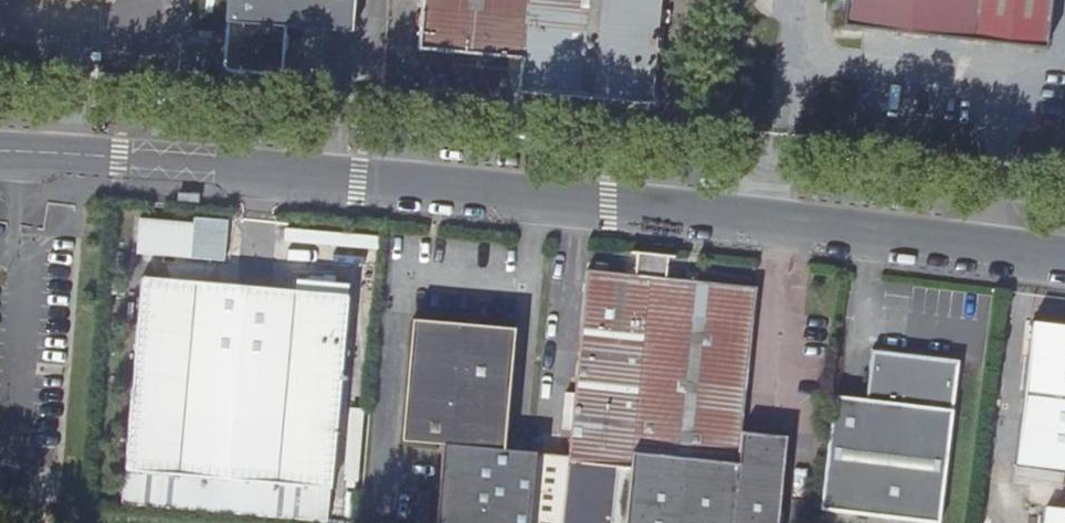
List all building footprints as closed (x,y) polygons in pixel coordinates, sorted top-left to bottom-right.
[(223,68),(282,73),(286,27),(352,33),(354,0),(228,0),(223,68)] [(528,0),(425,0),(420,51),(522,61),(528,0)] [(520,90),(563,95),(651,103),(660,0),(528,0),(522,61),(520,90)] [(844,28),(1046,52),(1052,0),(846,0),(844,28)] [(927,153),(945,155),(945,144),(929,142),(927,153)] [(138,254),(227,257),(228,219),(140,216),(138,254)] [(528,522),(625,522),(631,454),(651,254),(635,252),(633,275),(604,272),(593,271),(585,270),(573,395),(569,431),(566,460),(535,457),(528,522)] [(651,254),(631,454),(738,465),(741,436),(741,432),(753,310),(756,286),(749,286),(667,278),(669,255),(651,254)] [(593,262),(593,271),(604,272),(604,264),(593,262)] [(141,280),(138,313),(136,335),(123,467),(328,488),(346,301),(270,293),(141,280)] [(125,333),(136,335),(138,313),(127,312),(125,333)] [(531,457),(499,453),(512,331),(411,321),(398,441),(439,446),(431,522),(524,522),(531,457)] [(1031,323),(1018,438),(1064,444),(1064,327),(1031,323)] [(835,395),(821,508),(938,522),(958,361),(875,352),(869,401),(835,395)] [(569,431),(573,395),(565,394),(561,431),(569,431)] [(625,522),(777,522),(786,436),(775,435),(774,439),(741,436),(738,465),(631,454),(625,522)]
